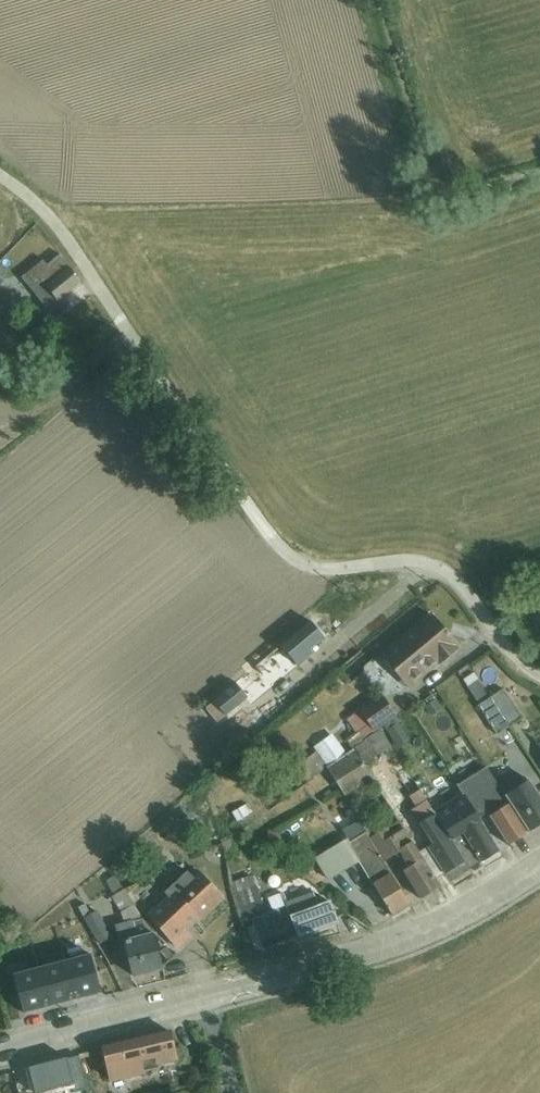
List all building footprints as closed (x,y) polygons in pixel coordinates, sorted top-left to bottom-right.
[(43,260),(22,278),(46,307),(56,298),(58,300),(80,282),(60,255),(48,266),(43,260)] [(431,615),(380,654),(407,687),(457,649),(431,615)] [(247,700),(252,706),(315,653),(311,649),(324,639),(310,622),(271,654),(266,648),(251,661),(256,667),(206,708),(218,724),(228,716),(247,700)] [(477,680),(467,687),(478,704),(488,697),(477,680)] [(504,689),(491,697),(509,727),(516,722),(522,718),(504,689)] [(383,726),(394,717),(397,715),(381,694),(358,709),(359,711),(347,720),(348,721),(345,723),(349,729),(352,727),(356,733),(346,740),(354,749),(363,743),(362,740),(372,732),(374,732),(383,726)] [(430,696),(423,701),(426,706),(424,707),(431,717),(442,708),(436,699),(434,701),(430,696)] [(509,727),(491,697),(478,706),(497,735),(504,730),(509,727)] [(247,700),(228,716),(244,737),(263,721),(252,706),(247,700)] [(394,717),(383,726),(397,748),(409,741),(394,717)] [(363,743),(354,749),(364,765),(391,747),(381,731),(363,743)] [(327,768),(347,754),(332,734),(314,747),(327,768)] [(347,754),(327,768),(339,788),(345,797),(373,780),(364,765),(354,749),(347,754)] [(314,753),(294,767),(305,782),(325,768),(314,753)] [(452,842),(433,812),(406,767),(396,774),(406,788),(405,788),(417,807),(410,811),(419,824),(420,824),(433,844),(427,847),(428,848),(419,854),(435,879),(444,873),(445,875),(464,863),(452,842)] [(528,834),(498,786),(487,768),(459,785),(464,794),(479,818),(488,813),(491,816),(490,816),(508,846),(528,834)] [(498,786),(528,834),(539,826),(539,798),(528,780),(520,785),(514,776),(498,786)] [(345,797),(339,788),(336,790),(341,799),(345,797)] [(464,794),(433,812),(452,842),(464,835),(481,863),(499,852),(479,818),(464,794)] [(248,804),(231,813),(237,822),(253,813),(248,804)] [(435,879),(419,854),(403,829),(402,830),(401,827),(391,833),(388,827),(374,836),(362,815),(357,817),(359,821),(384,862),(396,855),(399,860),(403,857),(409,867),(403,871),(420,900),(440,888),(435,879)] [(384,862),(359,821),(343,831),(347,839),(295,870),(317,886),(327,880),(328,881),(359,862),(373,885),(368,889),(376,901),(381,898),(392,916),(410,906),(384,862)] [(268,834),(258,835),(258,838),(266,847),(269,847),(269,848),(281,847),(280,829),(268,830),(268,834)] [(464,835),(452,842),(464,863),(469,870),(481,863),(464,835)] [(464,863),(445,875),(449,882),(469,870),(464,863)] [(169,897),(149,916),(177,948),(190,936),(184,930),(196,918),(197,919),(221,896),(197,870),(190,876),(187,872),(165,893),(169,897)] [(251,875),(232,882),(239,917),(265,910),(258,888),(251,875)] [(114,876),(105,881),(114,896),(112,897),(122,912),(125,922),(115,925),(125,964),(130,962),(133,977),(163,969),(153,930),(114,876)] [(302,878),(285,885),(291,897),(307,890),(302,878)] [(254,925),(248,927),(256,950),(263,948),(263,949),(337,922),(329,901),(318,905),(313,892),(287,902),(284,892),(268,898),(273,912),(252,919),(254,925)] [(84,918),(91,914),(85,904),(79,908),(84,918)] [(91,914),(84,918),(99,944),(112,937),(97,910),(91,914)] [(40,945),(12,953),(17,968),(44,961),(40,945)] [(89,954),(64,960),(75,999),(100,992),(89,954)] [(64,960),(39,967),(49,1006),(75,999),(64,960)] [(49,1006),(39,967),(14,974),(24,1012),(49,1006)] [(170,1032),(102,1048),(111,1082),(145,1074),(145,1072),(161,1069),(160,1065),(177,1061),(170,1032)] [(29,1069),(36,1092),(39,1092),(50,1090),(51,1092),(88,1092),(79,1057),(67,1060),(67,1059),(29,1069)] [(132,1091),(129,1081),(114,1085),(116,1092),(125,1092),(132,1091)]
